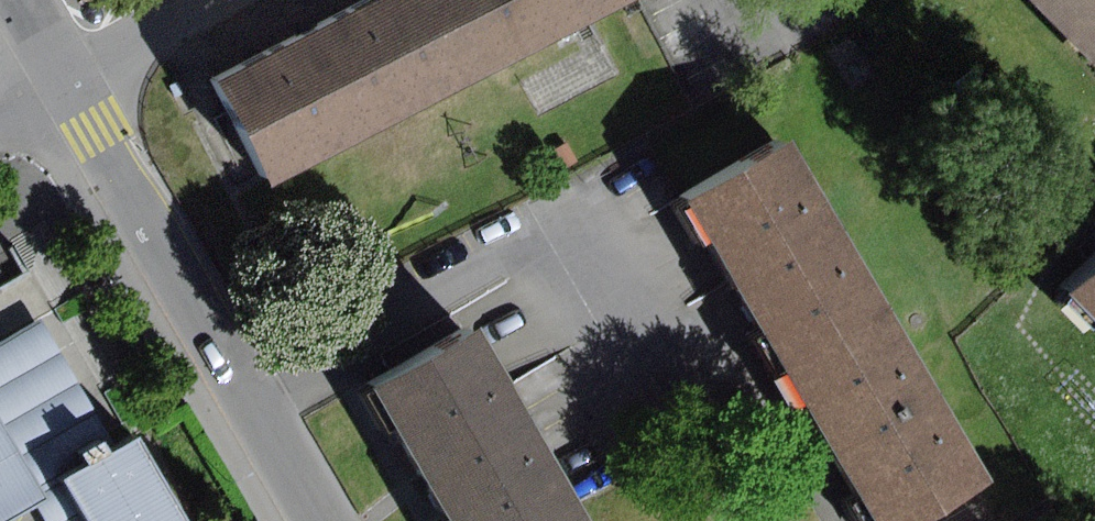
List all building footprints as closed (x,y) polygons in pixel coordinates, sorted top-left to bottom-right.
[(418,0),(359,0),(320,20),(211,76),(263,176),(458,76),(418,0)] [(458,76),(605,0),(418,0),(458,76)] [(1094,59),(1094,0),(1036,0),(1094,59)] [(724,276),(770,361),(875,304),(785,139),(680,196),(724,276)] [(569,143),(553,151),(563,169),(578,161),(569,143)] [(1067,288),(1094,317),(1094,261),(1067,288)] [(875,304),(770,361),(804,424),(858,520),(904,520),(973,483),(875,304)] [(440,520),(535,520),(571,501),(474,327),(365,387),(419,484),(440,520)] [(0,359),(0,405),(2,404),(59,500),(42,510),(49,520),(87,520),(68,488),(123,455),(49,330),(0,359)] [(42,510),(59,500),(2,404),(0,405),(0,520),(23,520),(42,510)] [(149,442),(123,455),(68,488),(87,520),(195,520),(149,442)] [(571,501),(535,520),(582,520),(571,501)]
